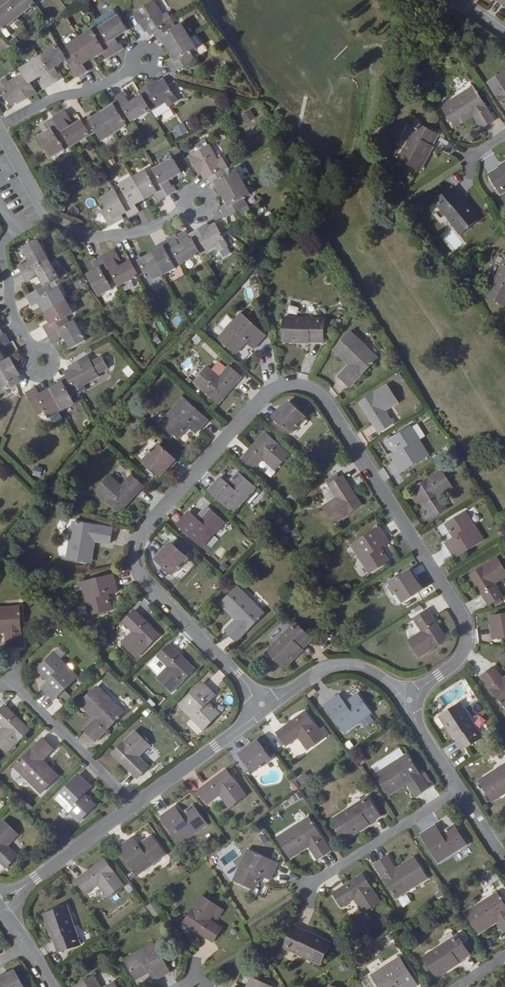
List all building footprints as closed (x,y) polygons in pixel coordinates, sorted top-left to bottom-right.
[(0,30),(34,3),(32,0),(0,0),(0,6),(1,7),(0,7),(0,30)] [(160,42),(163,41),(175,59),(169,64),(175,73),(195,59),(191,54),(198,50),(181,24),(173,30),(169,24),(174,21),(168,12),(164,15),(154,1),(141,10),(134,14),(144,28),(145,27),(151,36),(154,33),(160,42)] [(21,69),(23,73),(10,81),(7,77),(0,81),(0,85),(12,105),(21,100),(22,102),(36,94),(30,84),(42,77),(45,81),(43,82),(47,87),(63,78),(60,72),(58,73),(55,69),(67,61),(78,78),(87,72),(82,64),(101,53),(105,59),(123,49),(119,42),(117,43),(114,39),(126,33),(118,18),(99,29),(101,33),(96,37),(92,31),(67,46),(71,53),(64,56),(58,47),(21,69)] [(489,81),(504,107),(504,70),(489,81)] [(102,140),(127,125),(122,116),(127,113),(132,121),(151,110),(152,112),(166,102),(169,107),(178,101),(164,79),(156,84),(154,82),(139,92),(141,95),(130,102),(127,98),(129,98),(125,92),(117,97),(118,98),(109,103),(111,106),(92,118),(90,115),(71,127),(67,120),(70,119),(65,112),(46,124),(50,131),(40,137),(53,158),(66,151),(62,144),(68,140),(73,148),(97,132),(102,140)] [(496,119),(474,86),(441,106),(454,125),(472,113),(482,128),(496,119)] [(249,109),(240,115),(245,124),(254,118),(249,109)] [(183,123),(168,130),(173,139),(187,131),(183,123)] [(418,123),(399,159),(419,171),(439,134),(418,123)] [(250,195),(235,169),(225,174),(223,169),(228,166),(223,156),(218,159),(209,144),(189,156),(198,172),(200,171),(205,179),(207,178),(212,186),(216,184),(226,204),(220,208),(226,218),(247,206),(243,198),(250,195)] [(139,212),(135,205),(155,194),(158,201),(177,191),(173,184),(171,185),(169,181),(182,175),(173,159),(155,169),(157,174),(151,177),(148,170),(120,185),(124,192),(118,196),(115,192),(105,197),(109,204),(99,209),(108,224),(118,219),(116,216),(126,211),(129,218),(139,212)] [(490,174),(503,194),(504,193),(504,164),(490,174)] [(481,219),(455,187),(436,203),(462,234),(481,219)] [(115,278),(120,287),(145,273),(150,282),(176,267),(171,259),(177,256),(181,264),(200,254),(201,255),(215,247),(218,253),(228,247),(214,223),(206,228),(205,226),(189,235),(191,238),(179,245),(177,241),(179,240),(175,234),(167,238),(168,240),(159,245),(161,248),(142,259),(140,256),(121,267),(116,259),(119,257),(115,250),(95,262),(98,268),(87,274),(99,295),(112,288),(108,282),(115,278)] [(59,279),(37,240),(22,248),(29,261),(25,264),(24,262),(17,266),(27,283),(34,279),(33,277),(37,275),(44,288),(27,298),(32,306),(39,302),(51,322),(44,326),(54,344),(61,340),(60,339),(64,337),(70,349),(85,341),(74,321),(70,324),(67,318),(74,315),(59,288),(52,292),(48,285),(59,279)] [(486,295),(504,305),(504,260),(486,295)] [(265,332),(240,310),(218,336),(235,352),(245,340),(253,346),(265,332)] [(322,311),(281,312),(282,337),(323,335),(322,311)] [(3,346),(3,347),(10,343),(6,334),(4,336),(0,328),(0,347),(3,346)] [(375,357),(347,331),(330,351),(346,365),(336,376),(348,387),(375,357)] [(246,345),(236,353),(240,359),(251,351),(246,345)] [(21,383),(16,375),(18,374),(9,357),(6,359),(0,349),(0,394),(21,383)] [(44,410),(49,417),(74,403),(69,393),(75,390),(78,395),(87,390),(84,385),(99,377),(97,374),(108,368),(102,357),(91,363),(87,356),(72,365),(73,366),(64,371),(66,375),(57,380),(59,383),(39,394),(36,387),(26,392),(38,414),(44,410)] [(214,399),(231,380),(233,380),(240,373),(226,361),(216,372),(205,362),(190,378),(214,399)] [(127,377),(133,373),(128,366),(122,370),(127,377)] [(400,370),(395,373),(399,379),(404,376),(400,370)] [(398,403),(387,385),(361,401),(375,424),(373,425),(378,432),(392,423),(384,411),(398,403)] [(209,421),(183,398),(160,423),(178,439),(189,427),(196,434),(209,421)] [(289,401),(274,418),(291,434),(306,417),(289,401)] [(429,454),(410,425),(390,438),(399,451),(390,456),(400,472),(429,454)] [(248,452),(247,453),(241,458),(254,470),(265,459),(276,470),(290,455),(266,433),(248,452)] [(143,461),(161,477),(176,460),(159,444),(143,461)] [(441,471),(415,487),(429,510),(428,511),(432,518),(447,508),(440,496),(453,488),(441,471)] [(220,477),(208,491),(233,514),(257,488),(239,472),(227,484),(220,477)] [(119,512),(137,493),(139,492),(145,486),(133,474),(122,486),(110,475),(96,490),(119,512)] [(360,507),(347,486),(347,483),(342,476),(328,485),(336,497),(322,506),(333,524),(360,507)] [(188,514),(176,527),(201,550),(224,524),(206,508),(195,520),(188,514)] [(444,544),(454,559),(482,541),(466,515),(446,527),(453,538),(444,544)] [(107,527),(67,524),(64,563),(89,564),(91,542),(106,543),(107,527)] [(379,527),(351,546),(368,574),(388,562),(380,548),(389,543),(379,527)] [(173,575),(189,559),(172,543),(156,560),(173,575)] [(497,557),(471,575),(485,596),(483,597),(488,605),(503,596),(495,583),(504,577),(504,569),(497,557)] [(410,571),(390,583),(402,602),(422,590),(410,571)] [(116,574),(83,583),(90,615),(114,610),(110,594),(119,592),(116,574)] [(265,613),(238,587),(221,604),(236,620),(225,631),(237,642),(265,613)] [(0,609),(0,635),(5,635),(6,649),(22,647),(18,607),(0,609)] [(142,616),(136,609),(123,621),(133,631),(122,642),(136,658),(160,635),(141,616),(142,616)] [(432,620),(432,617),(427,610),(413,619),(421,631),(407,639),(418,657),(445,640),(432,620)] [(489,617),(493,639),(504,637),(504,614),(489,617)] [(313,639),(296,622),(267,651),(284,668),(313,639)] [(155,677),(170,692),(193,670),(175,652),(176,651),(169,643),(156,655),(166,666),(155,677)] [(78,677),(54,652),(37,670),(48,681),(41,688),(54,701),(78,677)] [(480,678),(504,708),(504,678),(503,679),(493,667),(480,678)] [(217,695),(204,683),(181,707),(205,730),(221,714),(210,703),(217,695)] [(124,712),(97,685),(79,703),(94,718),(84,729),(96,741),(124,712)] [(45,706),(50,697),(41,693),(37,702),(45,706)] [(344,733),(371,712),(358,693),(345,703),(339,695),(324,706),(344,733)] [(461,703),(441,717),(462,751),(483,739),(461,703)] [(5,704),(0,709),(0,724),(2,727),(0,730),(0,747),(6,753),(29,730),(11,712),(11,710),(5,704)] [(324,738),(306,713),(284,729),(284,728),(276,733),(286,747),(298,738),(307,751),(324,738)] [(136,730),(115,752),(132,770),(130,771),(137,778),(149,767),(139,756),(151,745),(136,730)] [(55,749),(43,737),(14,766),(42,793),(60,775),(44,760),(55,749)] [(260,740),(241,753),(254,772),(273,758),(260,740)] [(407,754),(375,774),(389,796),(407,784),(415,797),(429,788),(407,754)] [(479,782),(493,804),(504,796),(504,765),(479,782)] [(246,795),(228,770),(206,786),(205,785),(198,790),(209,804),(221,796),(229,807),(246,795)] [(93,787),(80,774),(56,798),(80,822),(97,805),(86,794),(93,787)] [(367,797),(333,818),(346,839),(380,817),(367,797)] [(175,805),(161,817),(180,843),(208,823),(194,803),(181,813),(175,805)] [(330,851),(308,817),(276,837),(290,859),(307,847),(316,860),(330,851)] [(0,823),(0,860),(0,862),(6,868),(19,856),(9,845),(20,835),(4,819),(0,823)] [(438,863),(467,845),(454,825),(441,833),(436,824),(420,834),(438,863)] [(64,830),(57,837),(63,843),(70,837),(64,830)] [(132,836),(117,847),(137,874),(165,854),(151,835),(138,844),(132,836)] [(248,848),(233,878),(254,889),(261,877),(270,881),(279,863),(248,848)] [(389,855),(375,864),(395,898),(428,878),(415,857),(397,867),(389,855)] [(125,884),(106,859),(84,875),(83,874),(76,880),(86,894),(99,885),(107,897),(125,884)] [(381,902),(365,875),(342,889),(341,888),(332,893),(342,908),(355,900),(363,913),(381,902)] [(465,913),(478,935),(497,923),(504,936),(504,906),(497,893),(465,913)] [(223,930),(211,921),(219,908),(203,896),(185,922),(206,937),(205,938),(213,944),(223,930)] [(146,906),(153,917),(160,913),(152,901),(146,906)] [(82,946),(67,906),(45,914),(60,954),(82,946)] [(332,942),(295,924),(283,946),(321,965),(332,942)] [(458,936),(423,957),(435,978),(471,957),(458,936)] [(154,944),(124,960),(135,981),(149,974),(154,983),(170,975),(154,944)] [(371,975),(378,986),(397,986),(417,986),(418,986),(399,957),(371,975)] [(0,979),(0,986),(25,986),(16,970),(0,979)] [(76,985),(77,986),(102,986),(95,974),(76,985)] [(273,986),(251,976),(246,986),(273,986)]
